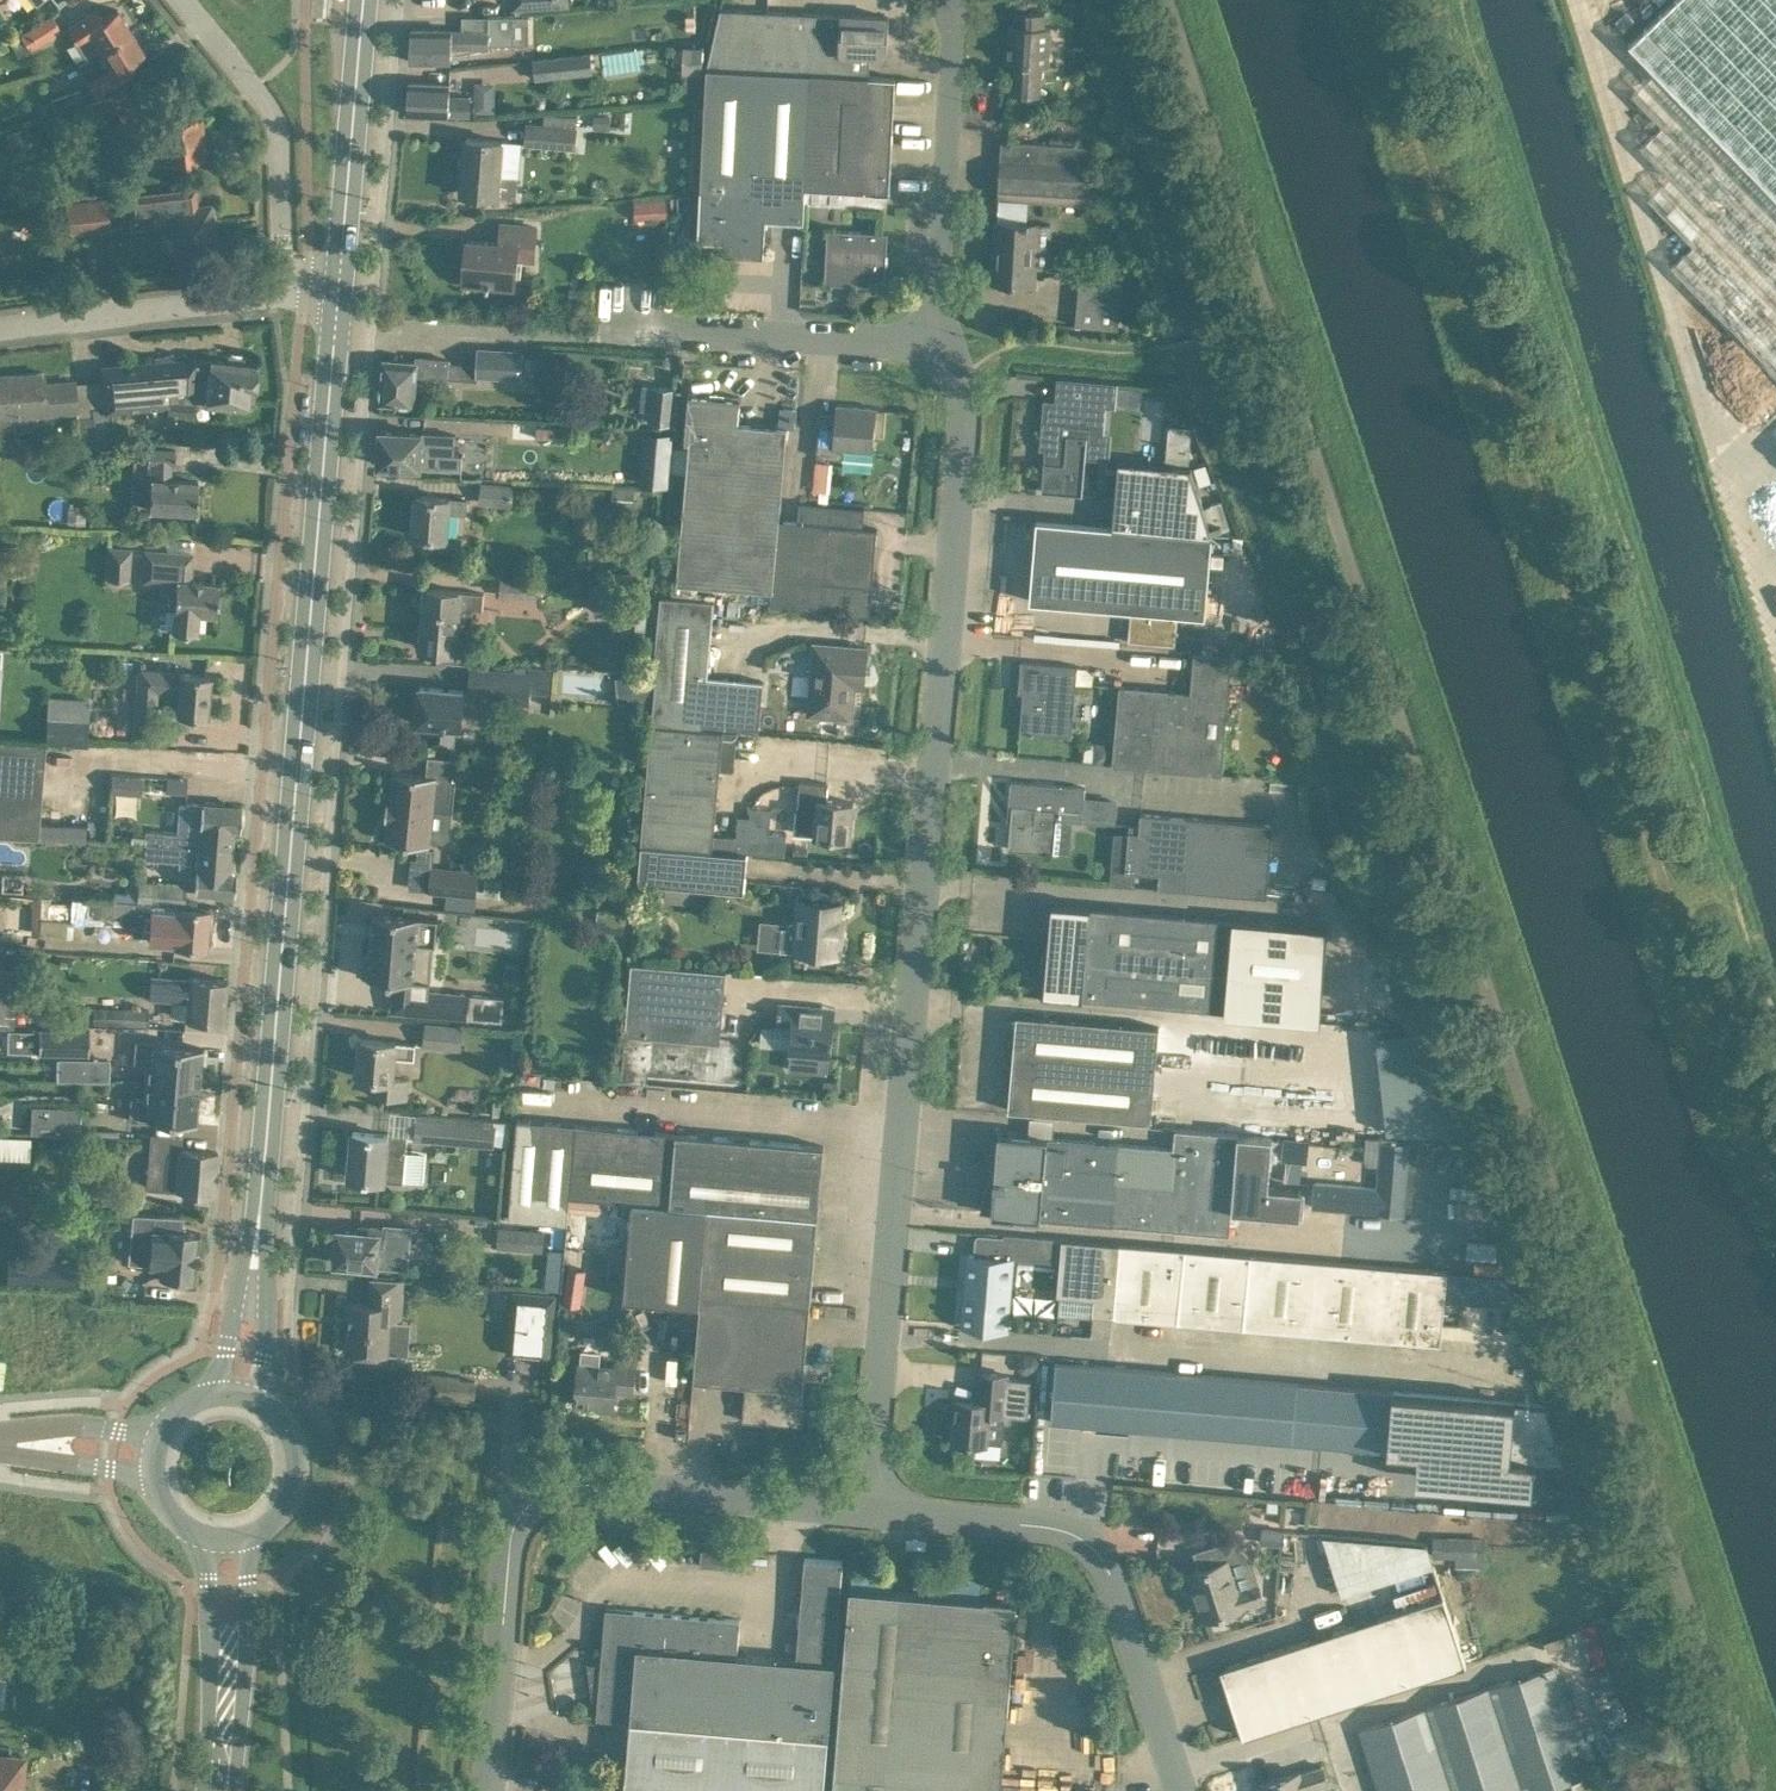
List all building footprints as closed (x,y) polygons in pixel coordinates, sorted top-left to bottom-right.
[(903,10),(903,0),(872,0),(872,9),(903,10)] [(1626,45),(1644,63),(1654,73),(1631,94),(1637,100),(1661,125),(1640,146),(1646,152),(1669,176),(1648,197),(1654,204),(1693,244),(1671,265),(1677,271),(1775,372),(1775,0),(1672,0),(1633,39),(1626,45)] [(66,25),(86,56),(99,48),(131,28),(117,7),(102,16),(96,6),(66,25)] [(721,8),(708,66),(812,71),(869,74),(871,52),(887,53),(889,15),(865,14),(721,8)] [(1013,61),(1011,92),(1040,94),(1042,63),(1049,63),(1051,25),(1044,25),(1045,11),(1015,9),(1015,23),(1008,23),(1006,61),(1013,61)] [(52,14),(21,34),(30,48),(61,28),(52,14)] [(452,29),(435,28),(411,27),(410,59),(451,61),(451,48),(489,48),(489,44),(513,44),(513,15),(489,15),(489,29),(452,29)] [(144,50),(131,28),(99,48),(86,56),(77,62),(87,79),(97,94),(135,69),(129,59),(144,50)] [(703,47),(683,47),(683,73),(703,74),(703,47)] [(644,50),(608,51),(608,68),(645,67),(644,50)] [(591,51),(534,57),(536,78),(593,72),(591,51)] [(703,165),(699,237),(725,239),(724,251),(764,253),(766,217),(804,219),(805,201),(806,185),(812,71),(708,66),(703,165)] [(806,185),(805,201),(886,206),(887,190),(890,190),(896,76),(869,74),(812,71),(806,185)] [(409,80),(408,112),(449,114),(449,112),(470,113),(471,96),(450,95),(450,82),(409,80)] [(126,83),(104,97),(112,109),(115,107),(126,123),(144,111),(126,83)] [(80,89),(51,99),(56,114),(85,103),(80,89)] [(1012,98),(1011,115),(1025,116),(1026,99),(1012,98)] [(528,124),(526,142),(558,145),(575,146),(576,134),(577,123),(578,116),(565,115),(545,113),(544,121),(530,121),(530,124),(528,124)] [(595,113),(594,126),(610,126),(611,114),(595,113)] [(199,116),(149,122),(155,164),(204,158),(199,116)] [(28,125),(6,131),(11,149),(33,143),(28,125)] [(466,136),(461,191),(498,195),(498,194),(516,196),(518,176),(500,174),(503,139),(466,136)] [(1088,202),(1090,166),(1101,166),(1102,145),(1085,144),(1060,143),(1061,137),(1050,137),(1049,142),(1007,140),(1006,159),(1000,159),(998,196),(1022,198),(1088,202)] [(91,167),(93,188),(120,185),(117,163),(91,167)] [(193,188),(129,195),(132,220),(150,218),(151,227),(171,225),(173,250),(208,246),(206,231),(213,230),(210,204),(195,205),(193,188)] [(692,193),(678,195),(679,208),(693,207),(692,193)] [(68,202),(71,231),(109,226),(105,198),(68,202)] [(667,198),(634,200),(636,216),(669,214),(667,198)] [(997,220),(993,280),(1034,283),(1035,265),(1049,265),(1052,224),(1037,223),(1027,222),(997,220)] [(467,238),(463,281),(515,286),(517,257),(534,259),(537,225),(502,222),(500,241),(467,238)] [(828,229),(826,281),(852,282),(852,285),(857,285),(857,283),(870,283),(871,278),(885,278),(888,231),(828,229)] [(1122,281),(1103,279),(1080,277),(1075,324),(1118,328),(1122,281)] [(479,347),(478,374),(521,376),(522,350),(479,347)] [(93,414),(95,443),(112,442),(109,413),(167,408),(167,415),(193,417),(194,401),(247,405),(248,399),(254,400),(257,362),(211,357),(211,356),(103,366),(104,377),(89,379),(93,414)] [(417,360),(384,357),(382,385),(378,386),(378,395),(381,397),(381,400),(415,403),(417,373),(464,376),(464,362),(449,361),(449,358),(417,356),(417,360)] [(10,374),(15,429),(33,427),(32,414),(77,409),(79,445),(95,443),(93,414),(89,379),(45,383),(44,371),(10,374)] [(17,449),(16,438),(14,438),(14,429),(15,429),(10,374),(0,375),(0,439),(2,439),(3,450),(17,449)] [(1081,401),(1044,398),(1040,447),(1045,448),(1042,489),(1082,493),(1088,429),(1110,432),(1112,407),(1115,408),(1117,382),(1083,380),(1081,401)] [(642,408),(651,409),(650,420),(673,422),(678,387),(644,383),(642,408)] [(684,510),(678,579),(772,588),(779,518),(787,425),(786,425),(779,424),(738,420),(741,395),(690,391),(687,428),(691,428),(687,474),(684,510)] [(844,446),(850,447),(873,449),(877,407),(837,404),(836,419),(820,418),(817,455),(843,457),(844,446)] [(781,405),(779,424),(786,425),(787,425),(795,425),(797,406),(781,405)] [(552,419),(510,418),(510,436),(551,438),(552,419)] [(649,426),(647,445),(654,446),(650,479),(671,482),(678,430),(649,426)] [(377,434),(377,441),(380,442),(379,463),(453,467),(460,468),(462,468),(463,452),(454,452),(456,433),(422,431),(381,429),(381,433),(377,434)] [(16,438),(17,449),(27,448),(26,437),(16,438)] [(148,447),(148,461),(152,462),(151,476),(150,476),(149,507),(196,510),(198,479),(162,477),(163,462),(175,463),(176,448),(148,447)] [(834,488),(836,459),(819,458),(818,487),(834,488)] [(1131,507),(1129,525),(1213,532),(1191,464),(1119,458),(1115,506),(1131,507)] [(1206,462),(1194,466),(1200,483),(1211,479),(1206,462)] [(673,473),(670,509),(684,510),(687,474),(673,473)] [(482,482),(481,500),(511,503),(513,485),(482,482)] [(613,488),(611,504),(635,506),(636,490),(613,488)] [(450,496),(441,496),(417,494),(413,534),(447,537),(449,510),(466,511),(467,498),(450,497),(450,496)] [(788,518),(780,605),(870,612),(878,526),(864,525),(865,507),(800,501),(798,519),(788,518)] [(68,504),(67,521),(84,522),(85,505),(68,504)] [(1128,639),(1176,643),(1178,611),(1206,613),(1213,532),(1037,517),(1030,599),(1131,607),(1128,639)] [(108,544),(106,575),(129,577),(132,546),(108,544)] [(143,547),(141,581),(175,583),(171,628),(197,630),(198,611),(216,613),(218,580),(190,577),(192,551),(166,549),(143,547)] [(503,576),(502,593),(538,594),(539,577),(503,576)] [(639,579),(637,599),(648,600),(650,580),(639,579)] [(591,582),(589,601),(614,603),(616,584),(591,582)] [(428,587),(423,646),(439,648),(438,657),(460,659),(463,659),(468,607),(483,609),(484,592),(452,589),(428,587)] [(715,599),(661,594),(654,671),(657,672),(652,723),(702,727),(702,722),(759,728),(763,680),(708,675),(715,599)] [(867,646),(843,644),(815,641),(809,713),(852,716),(855,673),(865,674),(867,646)] [(1119,684),(1112,763),(1222,772),(1230,675),(1283,679),(1285,658),(1194,650),(1191,690),(1119,684)] [(1021,659),(1018,690),(1023,690),(1020,731),(1072,735),(1076,681),(1078,665),(1078,664),(1021,659)] [(1078,665),(1076,681),(1093,682),(1094,672),(1087,666),(1078,665)] [(528,701),(529,691),(550,693),(552,667),(531,666),(531,672),(495,669),(493,698),(528,701)] [(138,667),(132,734),(177,738),(178,726),(154,724),(157,691),(178,692),(176,712),(208,715),(212,673),(138,667)] [(420,686),(416,721),(430,722),(428,742),(452,745),(454,725),(461,725),(465,690),(420,686)] [(47,714),(45,742),(86,745),(88,718),(47,714)] [(652,723),(642,842),(713,848),(721,758),(735,759),(737,730),(702,727),(652,723)] [(38,836),(39,820),(41,791),(43,749),(44,741),(0,738),(0,834),(38,836)] [(388,800),(386,817),(389,817),(387,839),(430,843),(433,809),(453,811),(459,757),(429,754),(427,773),(394,770),(391,800),(388,800)] [(112,771),(110,790),(139,792),(140,774),(112,771)] [(1085,785),(1011,779),(1008,809),(1012,810),(1009,847),(1054,851),(1057,817),(1082,820),(1085,785)] [(828,782),(800,780),(795,831),(851,836),(854,800),(827,798),(828,782)] [(205,798),(205,803),(181,801),(178,831),(145,829),(144,841),(153,842),(232,847),(233,827),(239,827),(241,806),(214,803),(214,799),(205,798)] [(727,835),(726,849),(748,851),(784,854),(786,833),(769,831),(771,808),(751,806),(750,816),(738,815),(736,835),(727,835)] [(1111,868),(1110,882),(1134,885),(1135,870),(1159,872),(1158,886),(1185,889),(1267,896),(1273,823),(1192,816),(1141,811),(1139,824),(1139,830),(1129,829),(1129,831),(1126,869),(1111,868)] [(132,832),(113,831),(113,840),(132,841),(132,832)] [(230,869),(232,847),(153,842),(152,857),(179,859),(178,873),(196,874),(195,888),(210,889),(234,891),(235,874),(232,869),(230,869)] [(726,849),(713,848),(642,842),(639,880),(745,889),(748,851),(726,849)] [(432,864),(429,891),(447,892),(478,896),(478,894),(478,893),(501,895),(503,876),(487,875),(485,889),(479,889),(481,871),(481,869),(480,869),(463,867),(432,864)] [(143,899),(150,899),(184,902),(186,882),(144,879),(143,899)] [(653,893),(640,904),(649,915),(662,904),(653,893)] [(40,903),(40,920),(71,922),(71,916),(72,901),(50,899),(50,896),(41,895),(40,903)] [(781,926),(779,949),(840,954),(841,949),(843,947),(844,938),(842,936),(842,930),(838,930),(841,900),(800,897),(797,922),(788,921),(788,927),(781,926)] [(125,899),(83,900),(84,917),(125,916),(125,899)] [(207,927),(209,906),(184,904),(184,902),(150,899),(147,938),(175,940),(175,942),(206,944),(206,940),(210,940),(211,928),(207,927)] [(1044,986),(1044,991),(1225,1008),(1224,1012),(1324,1022),(1333,927),(1052,901),(1052,906),(1055,906),(1052,938),(1055,939),(1054,955),(1050,954),(1047,986),(1044,986)] [(33,903),(32,935),(39,936),(40,920),(40,903),(33,903)] [(369,971),(369,976),(376,977),(376,981),(394,982),(394,978),(414,980),(416,942),(437,944),(439,917),(374,912),(371,951),(366,951),(365,970),(369,971)] [(632,960),(626,1032),(622,1077),(647,1079),(647,1072),(740,1079),(743,1050),(725,1034),(721,1034),(727,968),(632,960)] [(227,978),(203,976),(190,975),(189,977),(151,974),(149,995),(188,999),(186,1017),(223,1020),(227,978)] [(15,1023),(16,987),(0,986),(0,1023),(15,1023)] [(468,1019),(469,1016),(488,1018),(490,994),(470,992),(471,990),(430,987),(428,1015),(468,1019)] [(779,1002),(777,1023),(791,1024),(789,1048),(791,1048),(790,1067),(809,1068),(828,1070),(828,1066),(830,1052),(832,1052),(835,1021),(807,1019),(809,1004),(779,1002)] [(93,1006),(93,1021),(147,1023),(148,1008),(93,1006)] [(1008,1108),(1032,1110),(1151,1121),(1160,1025),(1017,1013),(1008,1108)] [(427,1023),(425,1044),(461,1047),(462,1026),(427,1023)] [(8,1048),(38,1049),(38,1052),(89,1053),(89,1026),(39,1026),(39,1028),(8,1027),(8,1048)] [(416,1042),(385,1039),(361,1037),(358,1075),(372,1076),(371,1093),(409,1096),(410,1077),(396,1075),(398,1055),(415,1056),(416,1042)] [(146,1062),(145,1079),(199,1084),(202,1045),(200,1045),(200,1046),(155,1042),(155,1039),(135,1038),(133,1060),(146,1062)] [(56,1058),(56,1078),(82,1079),(82,1058),(56,1058)] [(196,1122),(199,1084),(145,1079),(143,1096),(130,1095),(128,1118),(149,1120),(149,1117),(193,1121),(193,1122),(196,1122)] [(825,1079),(824,1089),(833,1089),(834,1080),(825,1079)] [(31,1128),(31,1130),(79,1133),(81,1105),(32,1103),(32,1109),(31,1128)] [(1449,1108),(1385,1104),(1388,1131),(1461,1135),(1449,1108)] [(418,1112),(416,1136),(456,1141),(495,1143),(497,1119),(419,1112),(418,1112)] [(511,1189),(509,1215),(568,1220),(569,1209),(571,1195),(609,1198),(633,1200),(708,1206),(761,1211),(818,1216),(824,1144),(678,1132),(577,1123),(518,1118),(511,1189)] [(1231,1208),(1232,1208),(1238,1133),(1237,1132),(1201,1129),(1175,1127),(1173,1146),(1023,1133),(1022,1137),(999,1135),(992,1211),(1229,1232),(1231,1208)] [(389,1133),(353,1130),(351,1158),(347,1159),(346,1170),(350,1171),(349,1175),(404,1180),(408,1135),(389,1133)] [(31,1155),(31,1132),(0,1131),(0,1154),(31,1155)] [(181,1135),(151,1132),(147,1184),(214,1190),(218,1150),(180,1147),(181,1135)] [(1238,1133),(1232,1208),(1301,1214),(1303,1188),(1269,1185),(1271,1155),(1282,1156),(1282,1159),(1309,1161),(1311,1139),(1284,1137),(1283,1139),(1273,1138),(1273,1136),(1238,1133)] [(1405,1213),(1411,1142),(1381,1139),(1377,1185),(1314,1180),(1312,1205),(1405,1213)] [(633,1200),(624,1296),(701,1304),(702,1291),(701,1291),(708,1206),(633,1200)] [(701,1304),(694,1377),(746,1382),(743,1418),(800,1423),(809,1320),(818,1216),(761,1211),(708,1206),(701,1291),(702,1291),(701,1304)] [(159,1275),(171,1276),(195,1278),(200,1231),(180,1229),(181,1214),(133,1210),(128,1261),(160,1264),(159,1275)] [(333,1246),(332,1257),(337,1261),(376,1264),(389,1265),(391,1243),(409,1245),(411,1226),(386,1223),(386,1226),(360,1224),(360,1230),(340,1228),(338,1244),(333,1246)] [(499,1226),(498,1246),(543,1250),(545,1229),(499,1226)] [(1058,1294),(1057,1310),(1093,1313),(1113,1314),(1196,1321),(1202,1249),(1119,1242),(1063,1237),(1058,1294)] [(1202,1249),(1196,1321),(1277,1328),(1283,1255),(1202,1249)] [(1007,1323),(1012,1256),(970,1253),(963,1324),(1006,1328),(1006,1326),(1012,1327),(1013,1323),(1007,1323)] [(1283,1255),(1277,1328),(1358,1335),(1364,1262),(1283,1255)] [(8,1257),(7,1281),(50,1282),(51,1258),(8,1257)] [(1364,1262),(1358,1335),(1440,1341),(1446,1269),(1364,1262)] [(569,1265),(563,1301),(581,1304),(587,1268),(569,1265)] [(548,1269),(546,1284),(564,1285),(565,1270),(548,1269)] [(1484,1302),(1517,1304),(1509,1277),(1508,1274),(1487,1272),(1484,1302)] [(406,1278),(397,1278),(373,1276),(371,1301),(348,1300),(347,1317),(351,1317),(350,1326),(349,1325),(347,1346),(358,1346),(358,1351),(388,1353),(390,1319),(403,1320),(406,1278)] [(513,1290),(508,1353),(550,1356),(556,1293),(513,1290)] [(580,1363),(579,1363),(576,1401),(607,1404),(606,1408),(613,1409),(615,1389),(633,1390),(635,1361),(616,1360),(616,1366),(600,1365),(601,1350),(581,1348),(580,1363)] [(1018,1357),(1018,1366),(1022,1371),(1033,1372),(1038,1367),(1038,1359),(1035,1354),(1024,1353),(1018,1357)] [(1013,1367),(1013,1357),(989,1356),(989,1366),(1013,1367)] [(1056,1360),(1051,1418),(1419,1450),(1416,1479),(1533,1489),(1535,1457),(1511,1455),(1516,1400),(1056,1360)] [(958,1398),(954,1438),(987,1441),(987,1440),(1001,1441),(1003,1434),(1004,1428),(1004,1423),(1004,1419),(1003,1415),(1006,1415),(1006,1413),(1027,1415),(1031,1378),(1009,1376),(1009,1373),(981,1371),(979,1399),(958,1398)] [(430,1375),(429,1393),(475,1397),(477,1379),(430,1375)] [(534,1411),(533,1423),(546,1424),(546,1412),(534,1411)] [(1177,1458),(1176,1479),(1303,1490),(1305,1469),(1177,1458)] [(1262,1527),(1261,1540),(1282,1541),(1283,1528),(1262,1527)] [(1331,1530),(1350,1591),(1442,1562),(1443,1553),(1437,1536),(1331,1530)] [(1202,1566),(1190,1570),(1205,1616),(1208,1615),(1224,1610),(1230,1609),(1242,1604),(1264,1597),(1259,1581),(1237,1588),(1227,1558),(1249,1550),(1236,1533),(1196,1546),(1202,1566)] [(1442,1554),(1459,1554),(1459,1565),(1491,1565),(1491,1533),(1442,1533),(1442,1554)] [(748,1549),(707,1548),(706,1562),(748,1563),(748,1549)] [(597,1717),(631,1720),(829,1737),(843,1559),(805,1556),(797,1658),(738,1653),(741,1618),(606,1607),(597,1717)] [(849,1609),(834,1790),(1001,1790),(1017,1599),(851,1585),(849,1609)] [(1444,1593),(1222,1666),(1244,1734),(1466,1662),(1444,1593)] [(44,1665),(44,1671),(48,1676),(55,1676),(59,1671),(59,1665),(55,1661),(49,1661),(44,1665)] [(1381,1790),(1534,1790),(1590,1773),(1554,1663),(1360,1727),(1381,1790)] [(829,1737),(631,1720),(625,1790),(825,1790),(829,1737)] [(1086,1734),(1088,1750),(1104,1748),(1103,1733),(1086,1734)] [(21,1752),(8,1751),(9,1745),(0,1744),(0,1790),(18,1790),(21,1752)] [(1306,1789),(1328,1782),(1322,1764),(1300,1771),(1299,1770),(1260,1783),(1262,1790),(1307,1790),(1306,1789)]
